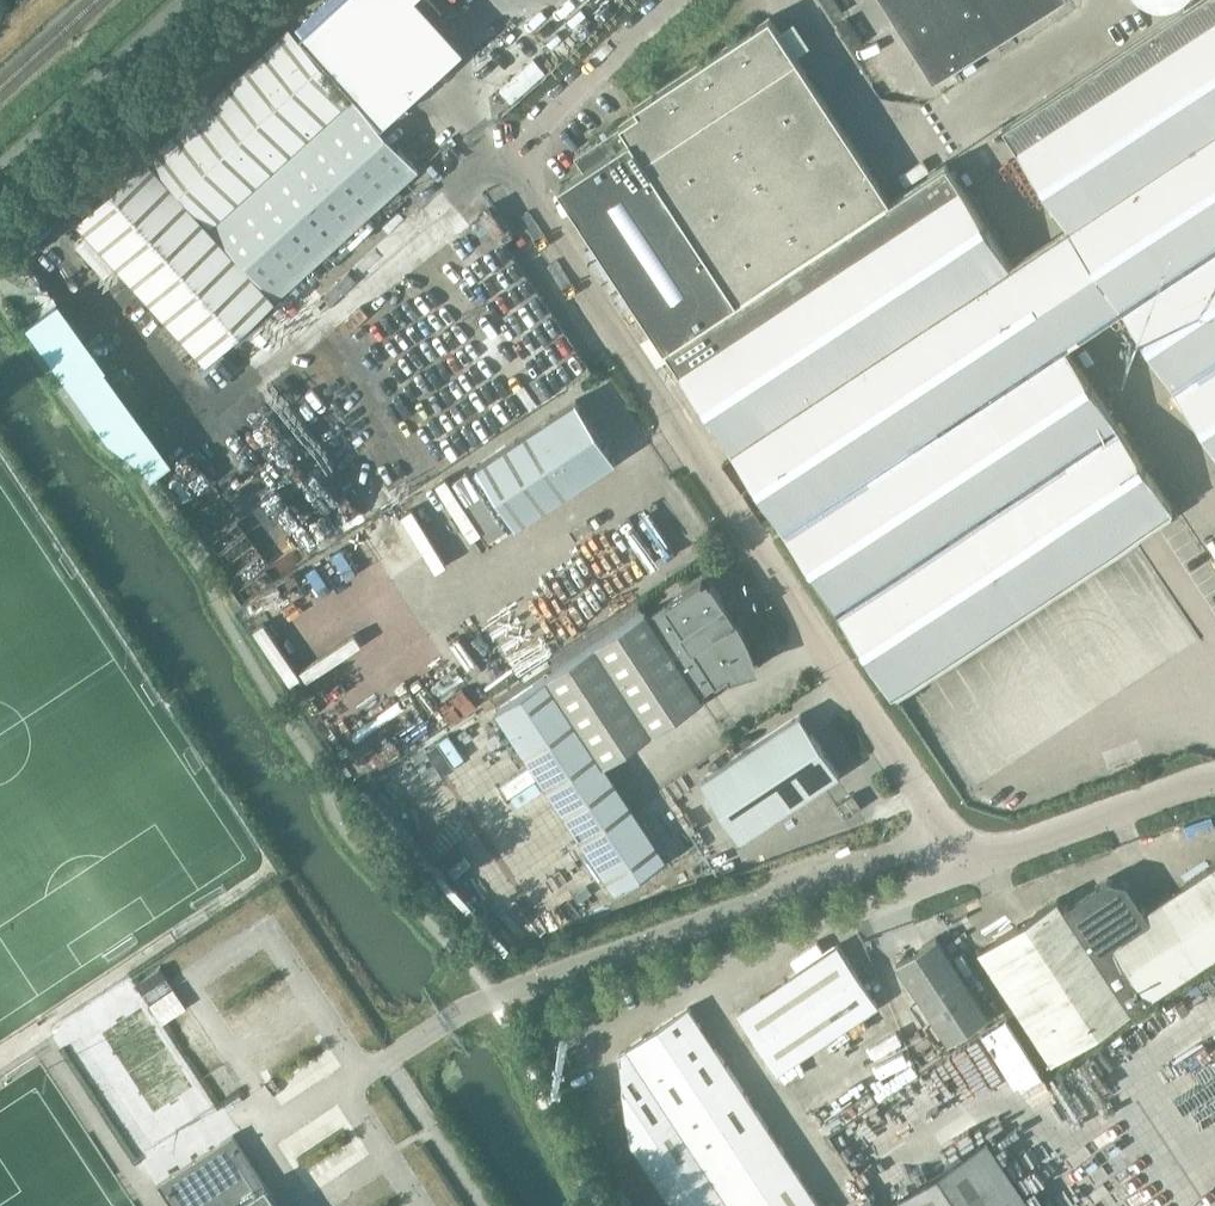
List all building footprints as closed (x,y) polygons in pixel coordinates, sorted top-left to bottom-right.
[(303,32),(384,121),(452,59),(404,7),(411,0),(338,0),(303,32)] [(935,77),(1057,0),(886,0),(935,77)] [(1004,124),(1068,220),(1123,305),(1214,444),(1214,0),(1193,0),(1056,91),(1004,124)] [(947,162),(937,169),(891,199),(771,16),(635,105),(639,111),(620,123),(621,125),(575,155),(584,169),(559,186),(893,693),(1174,508),(947,162)] [(208,361),(278,297),(420,168),(291,26),(79,220),(208,361)] [(0,270),(0,280),(30,322),(53,306),(19,257),(0,270)] [(53,306),(30,322),(112,436),(144,461),(154,474),(173,460),(59,302),(53,306)] [(577,400),(478,465),(517,525),(617,460),(577,400)] [(683,552),(657,501),(609,525),(616,538),(602,545),(621,583),(683,552)] [(736,619),(735,620),(733,617),(729,619),(721,607),(727,603),(712,581),(706,585),(703,579),(648,615),(646,611),(497,709),(617,891),(665,859),(603,765),(703,699),(699,693),(730,673),(730,675),(757,666),(755,659),(752,651),(749,644),(746,637),(741,628),(738,623),(736,619)] [(918,685),(902,692),(919,729),(935,722),(918,685)] [(702,780),(741,839),(761,826),(841,773),(813,732),(801,714),(702,780)] [(448,729),(461,756),(486,743),(473,716),(448,729)] [(502,773),(472,781),(480,814),(496,810),(500,826),(515,822),(502,773)] [(863,807),(854,793),(839,803),(848,817),(863,807)] [(721,871),(730,862),(712,844),(703,854),(721,871)] [(1146,909),(1128,881),(1109,877),(1064,906),(1058,897),(980,949),(1053,1060),(1214,953),(1214,864),(1146,909)] [(897,962),(950,1042),(990,1016),(937,936),(897,962)] [(879,1005),(838,944),(739,1011),(780,1071),(879,1005)] [(1148,1041),(1187,1012),(1175,995),(1135,1024),(1148,1041)] [(628,1048),(670,1113),(732,1071),(690,1007),(628,1048)] [(620,1053),(631,1139),(670,1113),(628,1048),(620,1053)] [(670,1113),(700,1159),(763,1118),(732,1071),(670,1113)] [(631,1140),(660,1185),(700,1159),(670,1113),(631,1139),(631,1140)] [(782,1147),(763,1118),(700,1159),(720,1188),(782,1147)] [(233,1135),(159,1184),(173,1205),(281,1205),(234,1135),(233,1135)] [(892,1201),(895,1205),(1032,1205),(987,1138),(892,1201)] [(732,1205),(748,1205),(799,1172),(782,1147),(720,1188),(732,1205)] [(700,1159),(660,1185),(674,1205),(692,1205),(720,1188),(700,1159)] [(799,1172),(748,1205),(821,1205),(799,1172)] [(720,1188),(692,1205),(732,1205),(720,1188)]
